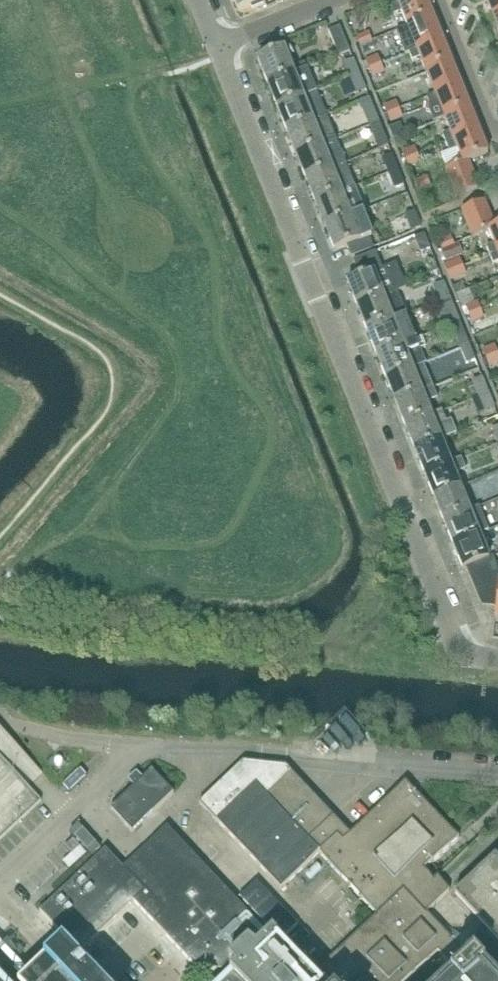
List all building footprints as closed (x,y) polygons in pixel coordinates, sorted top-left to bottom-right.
[(238,11),(237,11),(238,12),(251,7),(252,10),(264,5),(262,2),(264,1),(264,0),(234,0),(238,11)] [(433,17),(426,0),(408,0),(390,7),(394,15),(401,12),(408,27),(433,17)] [(497,17),(497,0),(485,0),(493,19),(497,17)] [(442,40),(433,17),(408,27),(396,32),(406,55),(409,54),(410,53),(417,50),(442,40)] [(339,57),(350,52),(340,28),(329,32),(339,57)] [(361,47),(372,42),(369,34),(358,39),(361,47)] [(451,63),(442,40),(417,50),(410,53),(409,54),(413,62),(420,59),(426,73),(451,63)] [(268,85),(294,75),(284,50),(258,61),(258,62),(259,62),(268,85)] [(366,71),(381,65),(378,57),(363,63),(366,71)] [(351,79),(360,76),(354,61),(345,65),(351,79)] [(435,96),(460,86),(451,63),(426,73),(435,96)] [(381,65),(366,71),(369,78),(384,72),(381,65)] [(277,109),(303,98),(317,93),(307,69),(294,75),(268,85),(277,109)] [(360,76),(351,79),(357,94),(366,90),(360,76)] [(444,119),(469,108),(460,86),(435,96),(428,99),(432,107),(439,104),(444,119)] [(287,133),(313,122),(327,117),(317,93),(303,98),(277,109),(287,133)] [(369,127),(379,123),(370,99),(360,104),(369,127)] [(388,115),(399,111),(396,103),(385,107),(388,115)] [(443,136),(446,144),(451,142),(460,139),(479,131),(469,108),(444,119),(450,133),(443,136)] [(399,111),(388,115),(391,122),(402,118),(399,111)] [(296,156),(322,146),(336,140),(327,117),(313,122),(287,133),(296,156)] [(379,123),(369,127),(379,151),(389,147),(379,123)] [(402,127),(389,132),(394,143),(406,138),(402,127)] [(448,169),(463,164),(464,164),(468,163),(488,155),(479,131),(460,139),(451,142),(446,144),(450,153),(443,156),(448,169)] [(306,180),(346,164),(336,140),(322,146),(296,156),(306,180)] [(407,161),(418,157),(415,149),(403,153),(407,161)] [(390,174),(398,171),(392,156),(384,159),(390,174)] [(418,157),(407,161),(410,168),(421,164),(418,157)] [(457,199),(479,190),(468,163),(464,164),(463,164),(448,169),(445,171),(457,199)] [(316,204),(355,188),(346,164),(306,180),(316,204)] [(398,171),(390,174),(396,188),(404,185),(398,171)] [(419,191),(430,187),(427,179),(415,183),(419,191)] [(325,228),(363,212),(365,212),(355,188),(316,204),(325,228)] [(462,211),(473,239),(489,232),(494,229),(483,202),(462,211)] [(347,247),(369,238),(373,237),(363,212),(325,228),(334,251),(334,252),(347,247)] [(413,231),(421,228),(415,213),(407,216),(413,231)] [(489,232),(494,245),(487,248),(491,256),(497,253),(497,227),(494,229),(489,232)] [(422,253),(430,250),(424,235),(416,238),(422,253)] [(351,258),(373,248),(369,238),(347,247),(351,258)] [(443,250),(454,246),(451,238),(440,243),(443,250)] [(454,246),(443,250),(447,261),(462,255),(458,245),(454,246)] [(382,271),(382,270),(375,253),(353,262),(360,279),(382,271)] [(452,272),(463,268),(459,260),(448,264),(452,272)] [(397,293),(406,289),(396,264),(382,270),(382,271),(360,279),(347,285),(348,286),(348,285),(357,308),(397,292),(397,293)] [(463,268),(452,272),(454,280),(466,275),(463,268)] [(457,294),(475,287),(472,280),(454,287),(457,294)] [(442,302),(450,298),(444,283),(436,287),(442,302)] [(407,316),(397,293),(397,292),(357,308),(367,332),(407,316)] [(452,326),(460,323),(450,298),(442,302),(440,303),(450,327),(452,326)] [(469,315),(480,311),(477,303),(466,308),(469,315)] [(480,311),(469,315),(472,323),(483,318),(480,311)] [(403,346),(416,340),(407,316),(367,332),(377,356),(403,346)] [(460,323),(452,326),(461,350),(469,346),(460,323)] [(427,348),(422,338),(416,340),(403,346),(377,356),(386,380),(424,365),(426,364),(421,350),(427,348)] [(469,346),(461,350),(467,364),(475,361),(469,346)] [(487,359),(497,355),(495,347),(483,351),(487,359)] [(487,359),(489,366),(497,363),(497,355),(487,359)] [(396,403),(415,396),(422,393),(433,388),(424,365),(386,380),(396,403)] [(480,397),(489,394),(483,379),(474,382),(480,397)] [(405,427),(431,417),(426,405),(438,400),(433,388),(422,393),(415,396),(396,403),(405,427)] [(489,394),(480,397),(486,411),(494,408),(489,394)] [(452,421),(447,423),(442,412),(431,417),(405,427),(415,451),(441,441),(441,440),(457,434),(452,421)] [(424,475),(450,464),(441,441),(415,451),(424,475)] [(434,498),(460,488),(455,476),(466,471),(462,460),(450,464),(424,475),(434,498)] [(466,513),(470,512),(460,488),(434,498),(444,522),(466,513)] [(453,546),(484,533),(489,532),(479,508),(470,512),(466,513),(444,522),(453,546)] [(483,544),(488,542),(484,533),(453,546),(463,570),(462,570),(462,571),(469,568),(489,560),(483,544)] [(497,589),(497,583),(489,560),(469,568),(482,605),(496,606),(497,589)] [(32,799),(16,782),(26,772),(28,771),(0,741),(0,829),(32,799)] [(495,858),(495,859),(494,859),(493,861),(491,862),(490,863),(489,864),(488,865),(487,866),(486,867),(484,869),(483,870),(482,871),(475,877),(460,892),(455,896),(454,897),(477,922),(472,927),(455,942),(453,940),(453,941),(427,914),(444,898),(450,892),(442,883),(438,879),(433,883),(424,873),(431,866),(459,839),(458,838),(436,815),(433,817),(429,812),(431,810),(426,805),(417,795),(405,783),(404,784),(405,784),(351,835),(350,835),(287,768),(286,768),(243,763),(199,804),(218,824),(281,890),(319,854),(350,886),(377,915),(374,918),(345,946),(334,956),(320,969),(317,966),(309,957),(315,951),(306,941),(310,937),(305,932),(301,935),(287,949),(273,934),(270,936),(243,908),(244,906),(234,896),(233,898),(167,828),(151,843),(154,847),(143,857),(140,854),(123,869),(106,850),(58,895),(52,901),(40,913),(49,922),(62,937),(79,954),(129,907),(130,907),(134,903),(155,925),(165,936),(202,975),(203,975),(214,965),(220,971),(227,978),(228,979),(231,975),(232,976),(233,978),(232,979),(234,980),(232,980),(497,980),(497,861),(495,858)] [(132,833),(174,794),(152,771),(111,810),(132,833)] [(63,947),(29,979),(23,973),(0,949),(0,980),(95,980),(63,947)]
